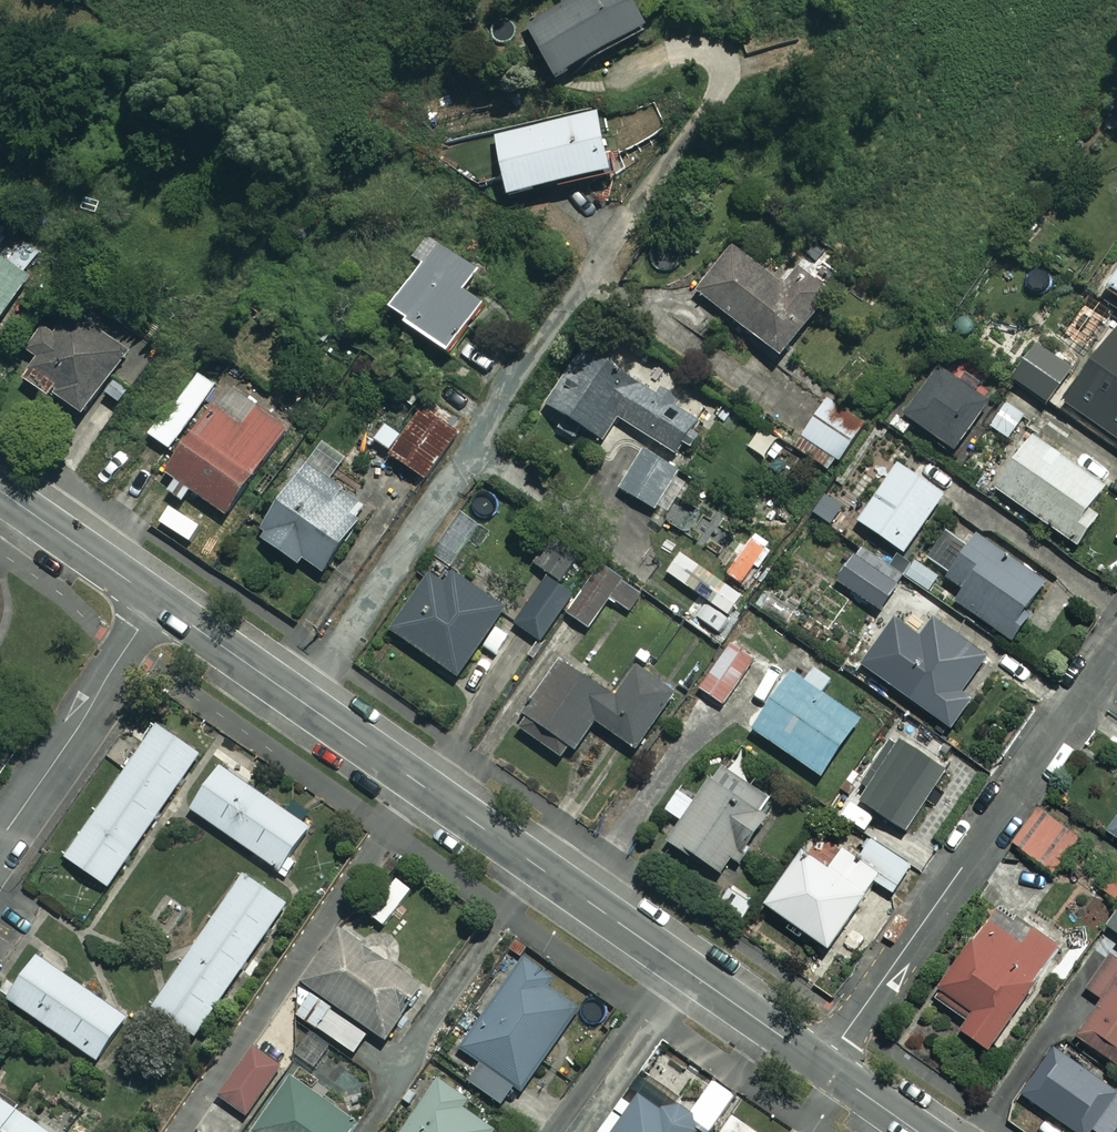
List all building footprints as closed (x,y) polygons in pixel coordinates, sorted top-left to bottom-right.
[(631,0),(571,0),(525,26),(554,77),(646,26),(631,0)] [(610,170),(596,112),(493,137),(507,195),(610,170)] [(21,233),(3,254),(0,251),(0,315),(48,256),(21,233)] [(477,270),(439,241),(387,311),(448,356),(484,307),(461,290),(477,270)] [(787,287),(733,245),(697,291),(780,356),(828,294),(799,271),(787,287)] [(1103,286),(1116,296),(1116,266),(1103,286)] [(58,336),(42,325),(24,349),(36,358),(22,377),(80,420),(129,352),(74,313),(58,336)] [(699,417),(585,348),(549,407),(603,440),(616,418),(676,455),(699,417)] [(1079,412),(1116,440),(1116,359),(1079,412)] [(990,399),(941,362),(902,413),(951,450),(990,399)] [(1056,386),(1023,364),(1013,380),(1045,401),(1056,386)] [(220,388),(198,373),(176,403),(172,400),(148,434),(174,453),(163,470),(224,513),(286,426),(224,382),(220,388)] [(1026,416),(1008,402),(990,425),(1008,439),(1026,416)] [(454,435),(421,409),(401,436),(385,424),(373,440),(422,477),(454,435)] [(851,442),(813,418),(794,448),(832,472),(851,442)] [(1103,485),(1025,432),(989,484),(1079,545),(1102,512),(1090,504),(1103,485)] [(675,469),(643,450),(620,488),(653,508),(675,469)] [(943,496),(896,461),(854,517),(901,552),(943,496)] [(358,501),(304,464),(256,535),(317,576),(352,526),(358,501)] [(1042,582),(953,520),(925,559),(964,586),(954,600),(1010,639),(1028,612),(1023,609),(1042,582)] [(941,577),(913,560),(903,577),(863,552),(852,570),(920,611),(941,577)] [(504,608),(437,561),(389,629),(456,676),(504,608)] [(642,592),(596,561),(577,589),(551,571),(515,623),(542,641),(563,610),(589,628),(610,599),(629,612),(642,592)] [(820,580),(803,571),(792,592),(767,578),(751,605),(792,629),(820,580)] [(738,620),(696,590),(683,609),(724,639),(738,620)] [(985,657),(933,619),(887,682),(950,728),(972,697),(961,689),(985,657)] [(753,662),(729,645),(699,688),(723,705),(753,662)] [(615,698),(560,661),(516,727),(567,762),(594,721),(637,750),(675,692),(636,666),(615,698)] [(857,719),(788,672),(750,728),(819,775),(857,719)] [(200,752),(157,723),(64,857),(107,886),(200,752)] [(944,769),(894,739),(857,800),(907,830),(944,769)] [(741,867),(774,809),(764,803),(772,790),(717,758),(668,843),(719,872),(727,859),(741,867)] [(310,826),(218,764),(188,809),(280,870),(310,826)] [(1077,836),(1040,808),(1013,845),(1050,872),(1077,836)] [(1107,831),(1116,838),(1116,817),(1107,831)] [(765,902),(782,914),(773,926),(798,944),(806,932),(827,946),(874,880),(891,892),(909,866),(871,840),(857,861),(842,850),(827,871),(800,852),(765,902)] [(152,1006),(194,1035),(286,903),(243,873),(152,1006)] [(987,1049),(1056,945),(995,904),(933,996),(966,1018),(958,1029),(987,1049)] [(1104,930),(1116,939),(1116,912),(1104,930)] [(316,991),(299,1015),(353,1052),(369,1029),(386,1041),(425,986),(339,926),(301,980),(316,991)] [(36,955),(6,998),(95,1059),(124,1016),(36,955)] [(584,996),(525,956),(461,1047),(481,1060),(467,1080),(507,1107),(584,996)] [(1108,957),(1088,989),(1101,998),(1076,1037),(1116,1062),(1116,963),(1108,957)] [(280,1068),(254,1048),(218,1095),(244,1115),(280,1068)] [(1057,1049),(1024,1095),(1076,1131),(1116,1131),(1116,1093),(1057,1049)] [(291,1077),(252,1131),(254,1131),(344,1131),(352,1121),(291,1077)] [(435,1079),(399,1131),(489,1131),(492,1128),(459,1105),(464,1098),(435,1079)] [(647,1083),(613,1131),(693,1131),(700,1121),(647,1083)] [(0,1099),(0,1131),(48,1131),(0,1099)]
